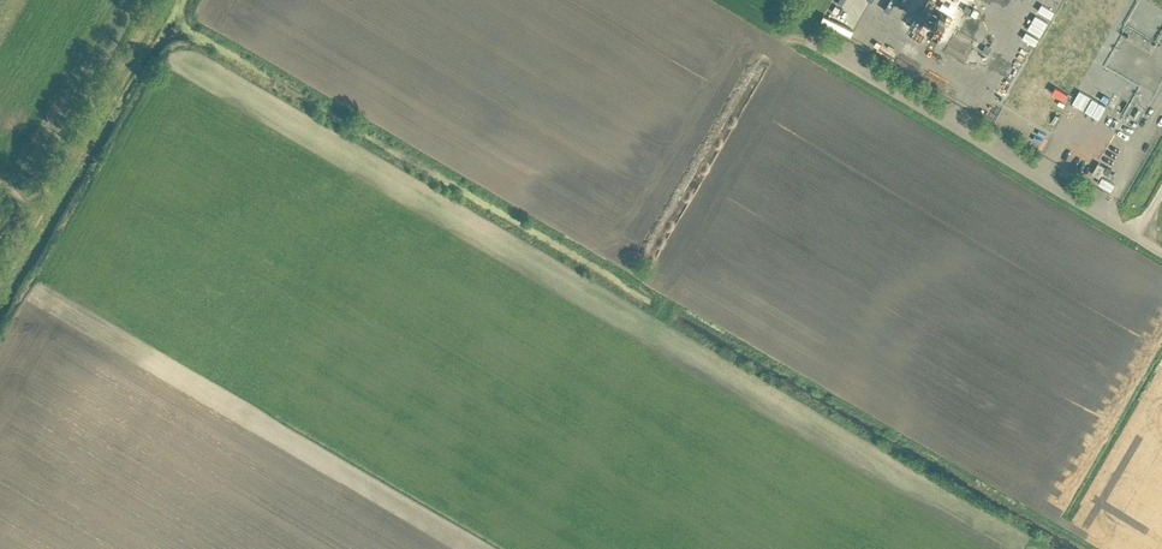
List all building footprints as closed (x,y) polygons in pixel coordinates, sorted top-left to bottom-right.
[(1092,173),(1099,178),(1105,167),(1098,162),(1092,173)] [(1068,177),(1071,172),(1063,167),(1060,172),(1068,177)] [(1083,185),(1089,175),(1080,170),(1075,180),(1083,185)]
